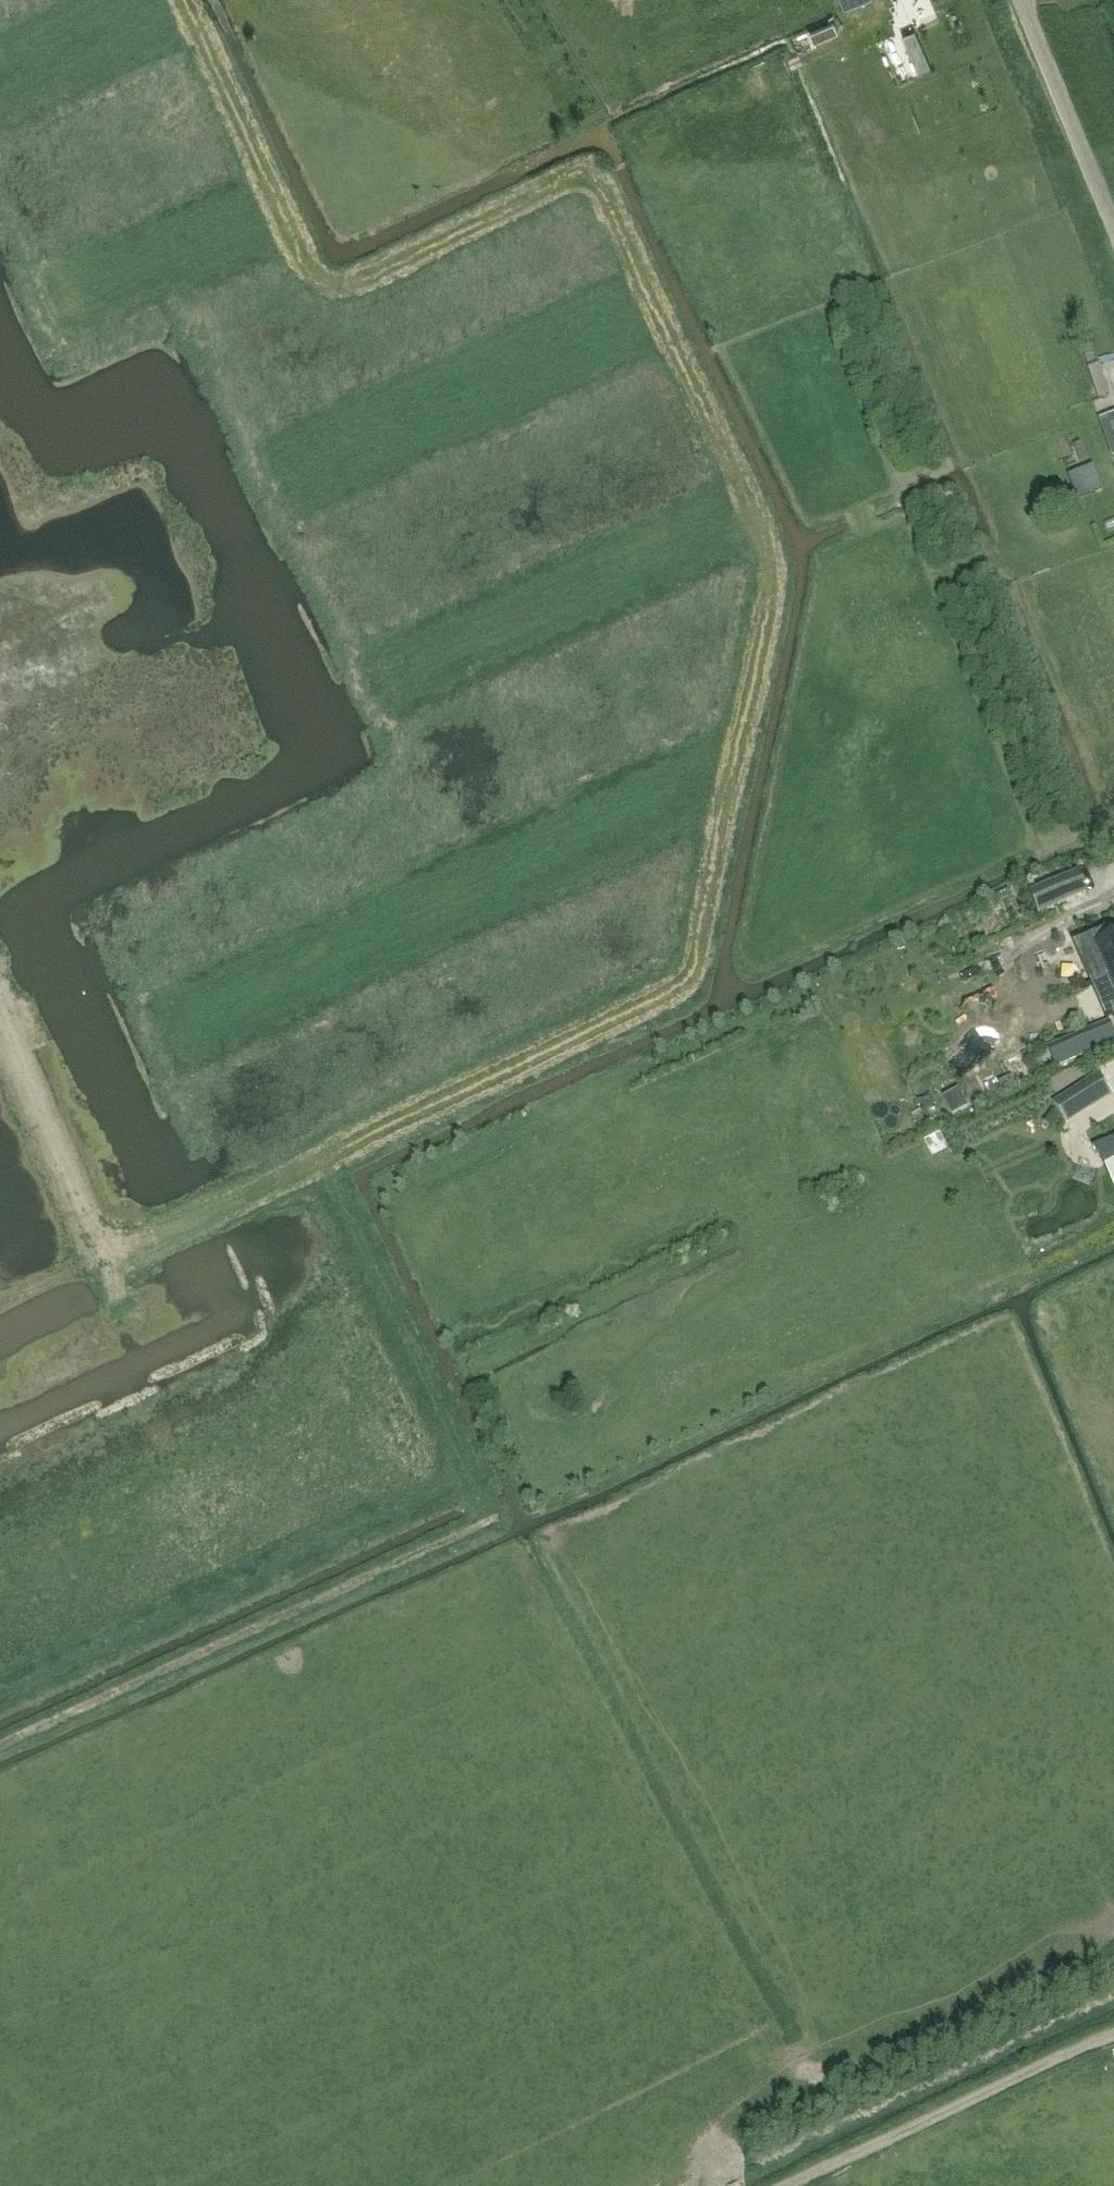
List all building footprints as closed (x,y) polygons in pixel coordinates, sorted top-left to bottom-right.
[(915,30),(903,34),(919,72),(931,67),(915,30)] [(1087,374),(1098,406),(1113,400),(1102,368),(1087,374)] [(1099,419),(1113,457),(1113,413),(1109,415),(1099,419)] [(1093,472),(1069,479),(1075,502),(1099,496),(1093,472)] [(1076,897),(1067,877),(1043,888),(1051,908),(1076,897)] [(1095,943),(1113,988),(1113,935),(1095,943)] [(1073,1036),(1081,1054),(1113,1040),(1113,1033),(1109,1021),(1073,1036)] [(1100,1074),(1076,1087),(1088,1107),(1112,1094),(1100,1074)] [(943,1097),(952,1114),(968,1105),(958,1089),(943,1097)] [(1093,1146),(1094,1148),(1097,1147),(1113,1178),(1113,1177),(1113,1138),(1093,1146)]
